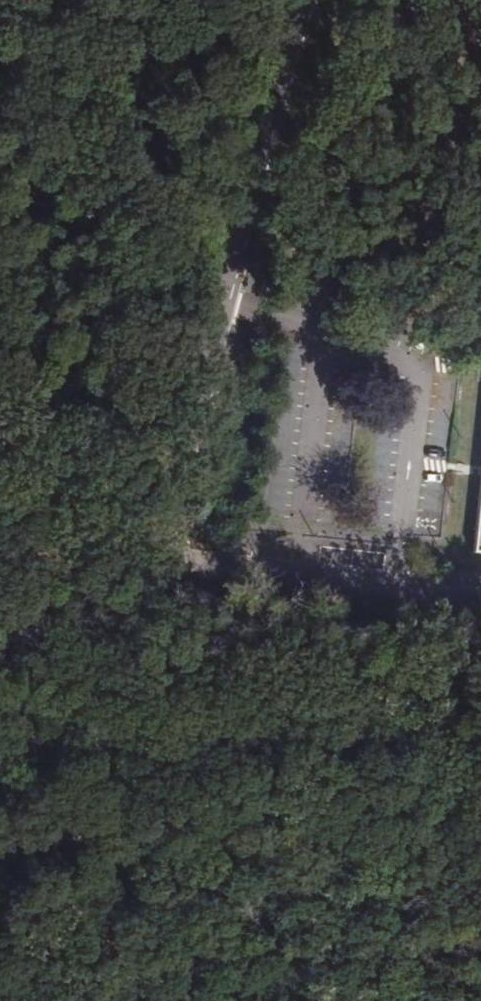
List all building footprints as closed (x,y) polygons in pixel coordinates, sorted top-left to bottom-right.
[(466,554),(480,555),(480,422),(466,554)]
